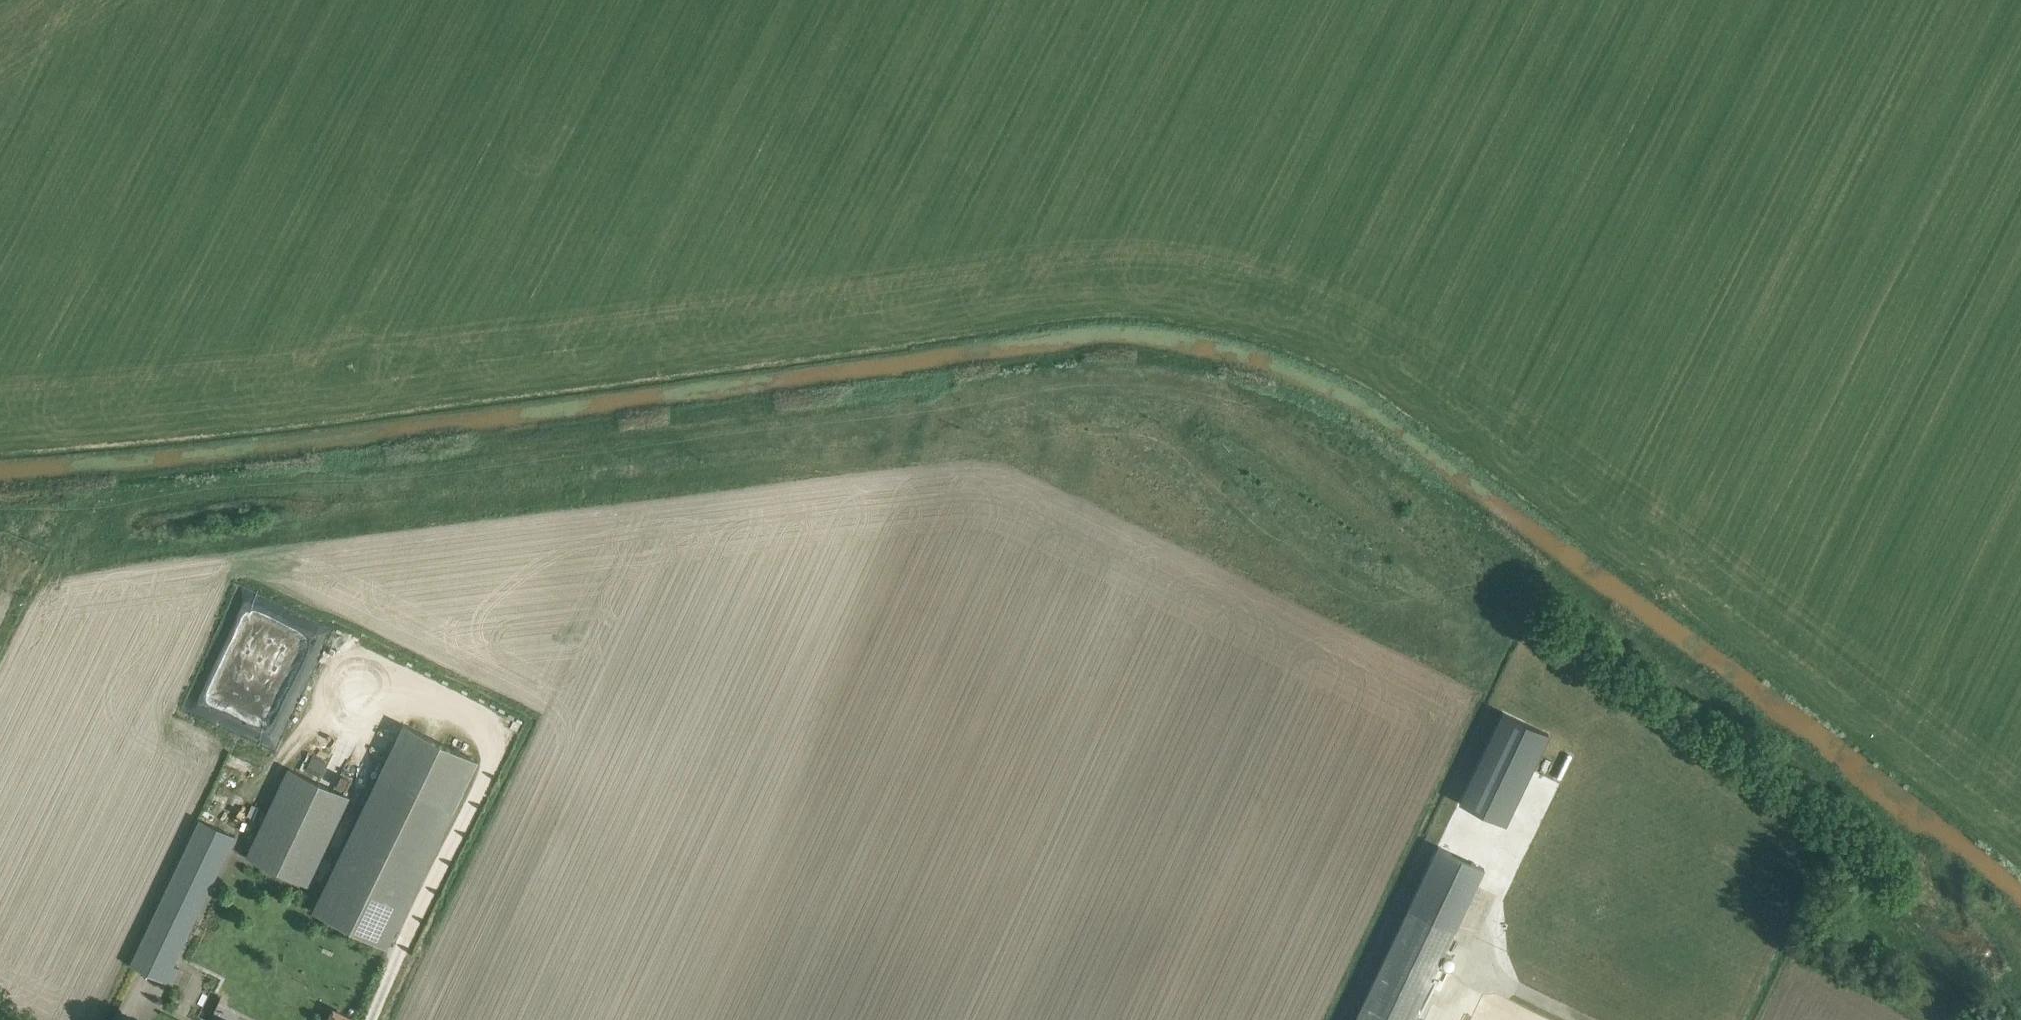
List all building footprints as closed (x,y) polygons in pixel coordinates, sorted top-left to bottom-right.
[(1503,710),(1459,802),(1505,824),(1549,732),(1503,710)] [(406,724),(315,910),(386,946),(476,759),(406,724)] [(288,767),(246,856),(308,886),(350,797),(288,767)] [(236,834),(201,817),(131,963),(166,981),(236,834)] [(1457,926),(1484,867),(1436,845),(1409,903),(1363,1003),(1354,1019),(1414,1019),(1457,926)] [(326,1019),(352,1019),(353,1019),(332,1009),(326,1019)]
